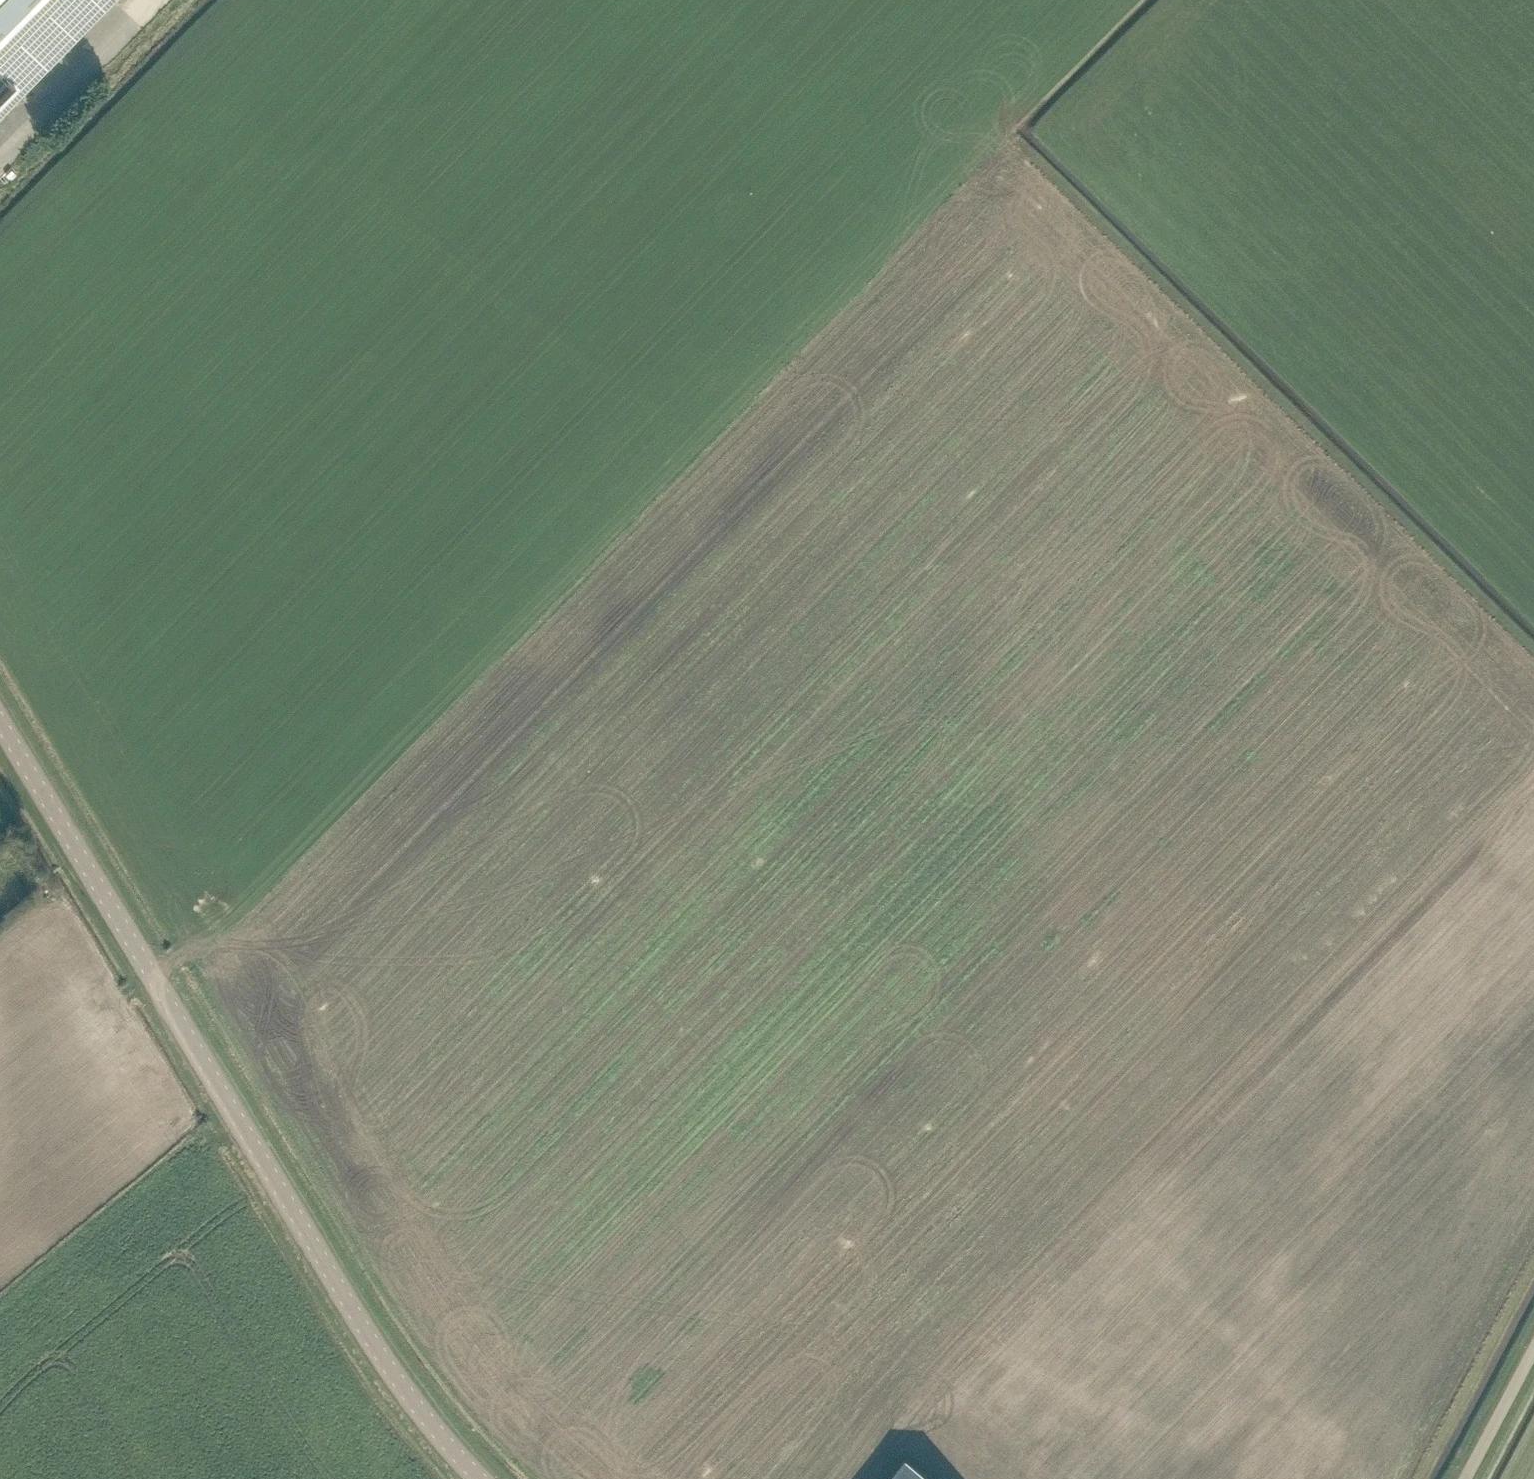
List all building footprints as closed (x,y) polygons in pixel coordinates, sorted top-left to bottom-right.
[(116,0),(0,0),(0,119),(116,0)] [(903,1463),(891,1478),(924,1478),(903,1463)]
